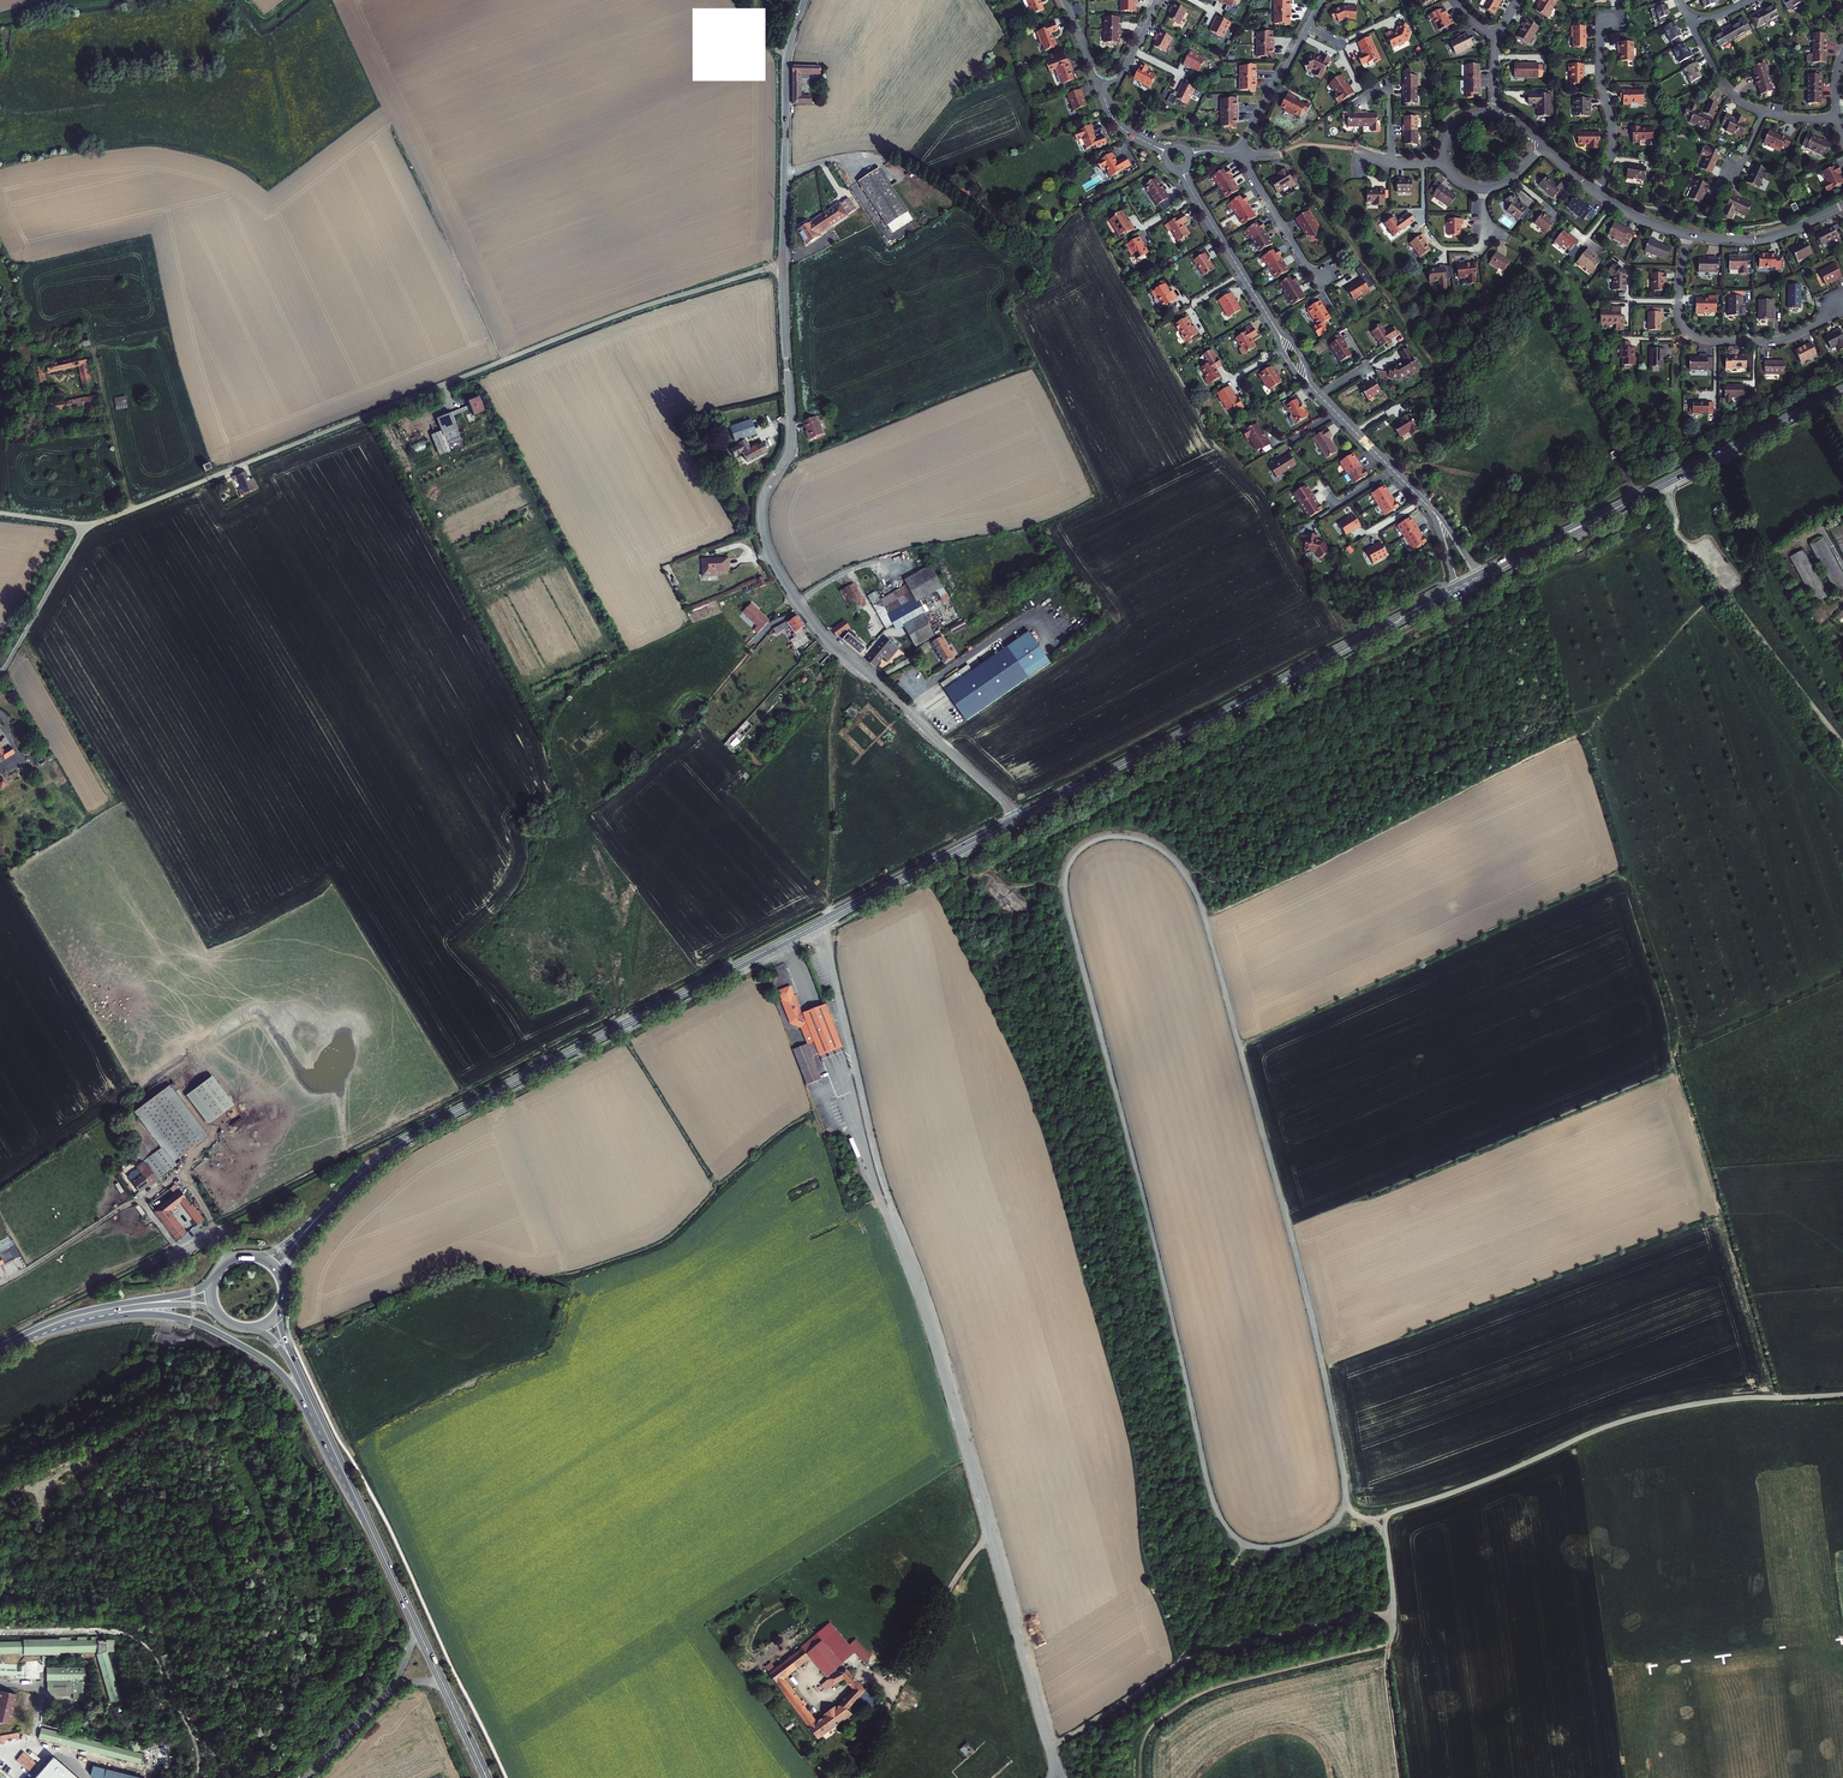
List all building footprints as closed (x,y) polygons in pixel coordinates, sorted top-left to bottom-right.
[(1034,15),(1048,10),(1044,1),(1046,0),(1028,0),(1034,15)] [(1125,11),(1139,11),(1139,3),(1142,3),(1142,0),(1125,0),(1125,11)] [(1222,1),(1228,5),(1226,8),(1235,13),(1241,0),(1223,0),(1222,1)] [(1291,13),(1291,0),(1286,0),(1283,4),(1270,4),(1270,13),(1291,13)] [(1482,8),(1494,15),(1498,8),(1497,7),(1498,4),(1500,5),(1503,0),(1487,0),(1482,8)] [(1546,18),(1558,0),(1542,0),(1535,10),(1546,18)] [(1800,0),(1782,0),(1788,10),(1801,2),(1800,0)] [(1172,16),(1184,22),(1191,8),(1177,1),(1174,7),(1176,8),(1172,16)] [(1664,1),(1655,4),(1656,8),(1655,8),(1659,19),(1670,15),(1666,4),(1665,5),(1664,1)] [(1341,8),(1331,11),(1334,19),(1338,18),(1339,20),(1345,18),(1346,19),(1351,21),(1353,17),(1354,18),(1359,8),(1356,6),(1349,3),(1345,5),(1346,8),(1341,9),(1341,8)] [(1763,8),(1749,16),(1756,28),(1779,16),(1773,5),(1764,10),(1763,8)] [(1438,31),(1450,25),(1454,24),(1452,19),(1450,20),(1448,21),(1446,17),(1448,16),(1444,8),(1429,16),(1431,20),(1433,20),(1438,31)] [(1291,13),(1270,13),(1270,23),(1282,23),(1285,27),(1291,27),(1291,13)] [(1234,21),(1220,14),(1216,22),(1217,23),(1213,29),(1226,35),(1234,21)] [(1109,30),(1126,30),(1126,26),(1123,26),(1123,18),(1109,18),(1109,30)] [(1524,27),(1518,37),(1529,44),(1539,27),(1526,19),(1521,26),(1524,27)] [(1392,30),(1385,33),(1392,48),(1398,45),(1399,46),(1405,44),(1404,42),(1407,41),(1409,36),(1411,31),(1406,30),(1408,25),(1400,22),(1396,31),(1397,32),(1393,34),(1392,30)] [(1673,22),(1663,28),(1670,41),(1681,35),(1673,22)] [(1725,27),(1733,40),(1748,31),(1745,26),(1744,26),(1743,27),(1742,26),(1740,22),(1732,27),(1730,24),(1725,27)] [(1047,52),(1060,47),(1055,34),(1062,32),(1059,23),(1050,26),(1051,29),(1040,33),(1047,52)] [(1573,48),(1586,48),(1586,43),(1586,37),(1587,37),(1587,27),(1571,27),(1572,37),(1573,37),(1573,48)] [(1717,44),(1719,47),(1733,40),(1725,27),(1720,30),(1722,32),(1713,37),(1715,40),(1712,42),(1714,46),(1717,44)] [(1161,37),(1155,48),(1167,54),(1176,36),(1162,28),(1158,35),(1161,37)] [(1126,30),(1109,30),(1109,42),(1123,43),(1123,34),(1126,34),(1126,30)] [(1251,37),(1251,46),(1273,47),(1273,33),(1268,33),(1264,37),(1251,37)] [(1456,54),(1473,46),(1472,45),(1467,33),(1458,37),(1459,38),(1450,43),(1456,54)] [(1813,48),(1827,48),(1827,44),(1826,44),(1826,34),(1813,34),(1810,34),(1808,35),(1808,39),(1810,40),(1813,40),(1813,48)] [(1372,41),(1361,46),(1365,54),(1359,57),(1362,64),(1367,61),(1369,65),(1372,63),(1375,69),(1383,65),(1372,41)] [(1620,51),(1620,62),(1633,62),(1633,43),(1618,43),(1618,51),(1620,51)] [(1682,43),(1672,49),(1679,62),(1692,55),(1689,50),(1687,51),(1682,43)] [(1273,47),(1251,46),(1251,55),(1263,55),(1266,60),(1272,60),(1273,47)] [(1827,48),(1813,48),(1813,63),(1826,63),(1826,53),(1827,53),(1827,48)] [(1209,58),(1194,50),(1187,63),(1203,70),(1209,58)] [(1321,78),(1332,59),(1324,55),(1322,57),(1320,56),(1319,58),(1314,55),(1313,56),(1313,54),(1308,57),(1308,58),(1307,58),(1308,62),(1304,64),(1308,72),(1314,69),(1317,71),(1315,75),(1321,78)] [(1057,69),(1070,64),(1067,55),(1048,63),(1052,71),(1057,69)] [(1696,62),(1683,69),(1691,83),(1701,77),(1696,68),(1699,67),(1696,62)] [(1057,69),(1061,78),(1063,77),(1065,85),(1078,80),(1074,72),(1076,71),(1072,63),(1070,64),(1057,69)] [(1755,81),(1769,77),(1764,63),(1752,67),(1755,76),(1753,77),(1755,81)] [(1514,77),(1538,77),(1538,64),(1524,64),(1524,65),(1514,65),(1514,77)] [(1570,74),(1570,85),(1584,85),(1584,78),(1583,78),(1583,74),(1584,74),(1584,65),(1569,64),(1569,74),(1570,74)] [(806,68),(806,65),(801,65),(801,68),(798,68),(798,105),(829,105),(829,79),(825,79),(825,68),(806,68)] [(1234,70),(1234,80),(1255,80),(1255,67),(1248,66),(1245,70),(1234,70)] [(1466,66),(1466,80),(1481,80),(1481,74),(1479,74),(1479,66),(1466,66)] [(1154,91),(1160,79),(1153,75),(1154,73),(1146,69),(1138,82),(1154,91)] [(1808,89),(1822,89),(1822,84),(1820,84),(1820,74),(1807,75),(1808,89)] [(1334,104),(1354,91),(1343,75),(1333,81),(1329,87),(1331,89),(1332,88),(1334,92),(1328,95),(1334,104)] [(1403,85),(1403,90),(1417,90),(1417,77),(1404,77),(1404,85),(1403,85)] [(1769,77),(1755,81),(1756,86),(1757,85),(1760,95),(1773,91),(1769,77)] [(1255,80),(1234,80),(1233,91),(1246,90),(1247,93),(1255,93),(1255,80)] [(1466,80),(1467,93),(1479,93),(1479,85),(1481,85),(1481,80),(1466,80)] [(1198,89),(1185,82),(1180,91),(1181,91),(1178,97),(1189,103),(1194,95),(1195,94),(1198,89)] [(1086,88),(1072,93),(1078,110),(1091,105),(1087,96),(1089,96),(1086,88)] [(1623,105),(1630,105),(1630,103),(1638,102),(1638,104),(1643,104),(1643,91),(1631,91),(1631,89),(1620,90),(1620,98),(1623,98),(1623,105)] [(1808,89),(1808,104),(1820,103),(1820,94),(1822,94),(1822,89),(1808,89)] [(1288,90),(1281,106),(1285,108),(1284,110),(1291,114),(1292,112),(1304,118),(1306,113),(1309,114),(1313,105),(1296,96),(1297,94),(1288,90)] [(1404,95),(1404,104),(1417,104),(1417,90),(1403,90),(1403,95),(1404,95)] [(1529,104),(1535,104),(1538,104),(1538,109),(1539,117),(1550,117),(1550,95),(1529,95),(1529,104)] [(1217,113),(1238,113),(1238,98),(1233,98),(1229,102),(1217,102),(1217,113)] [(1574,116),(1589,116),(1589,107),(1590,107),(1590,99),(1575,99),(1575,106),(1574,106),(1574,116)] [(1691,117),(1689,122),(1696,125),(1697,124),(1699,125),(1699,124),(1706,128),(1712,117),(1714,118),(1716,113),(1714,112),(1717,105),(1709,101),(1704,113),(1703,115),(1700,114),(1695,111),(1697,106),(1692,104),(1689,108),(1687,108),(1684,114),(1691,117)] [(1362,126),(1362,112),(1357,112),(1357,114),(1349,114),(1349,112),(1343,112),(1343,119),(1349,119),(1349,127),(1362,126)] [(1369,112),(1362,112),(1362,126),(1372,126),(1372,132),(1380,132),(1380,126),(1376,126),(1376,114),(1369,114),(1369,112)] [(1238,113),(1217,113),(1217,123),(1231,123),(1232,126),(1238,126),(1238,113)] [(1727,127),(1726,131),(1740,137),(1746,125),(1744,124),(1746,120),(1735,115),(1733,119),(1725,116),(1721,125),(1727,127)] [(1403,131),(1417,131),(1417,117),(1404,117),(1404,126),(1403,126),(1403,131)] [(1108,134),(1101,137),(1097,125),(1078,132),(1081,140),(1086,138),(1090,148),(1101,144),(1101,146),(1111,142),(1108,134)] [(1633,136),(1633,143),(1640,143),(1640,141),(1652,141),(1652,128),(1641,128),(1641,127),(1630,127),(1630,136),(1633,136)] [(1764,142),(1769,144),(1768,146),(1779,151),(1782,145),(1788,148),(1792,138),(1780,133),(1779,137),(1774,135),(1775,133),(1769,130),(1764,142)] [(1417,131),(1403,131),(1403,136),(1405,136),(1405,145),(1418,144),(1417,131)] [(1578,145),(1589,145),(1589,149),(1598,149),(1598,145),(1600,145),(1600,132),(1588,132),(1588,133),(1585,133),(1585,132),(1578,132),(1578,145)] [(1806,148),(1822,155),(1823,152),(1827,154),(1832,143),(1824,140),(1812,135),(1812,136),(1807,134),(1802,145),(1807,147),(1806,148)] [(1705,158),(1700,168),(1711,173),(1720,153),(1710,148),(1709,149),(1704,146),(1700,155),(1705,158)] [(1509,153),(1514,157),(1518,153),(1513,149),(1509,153)] [(1115,152),(1098,161),(1103,169),(1108,166),(1114,176),(1135,164),(1129,154),(1120,160),(1115,152)] [(1628,164),(1626,178),(1633,180),(1633,178),(1644,180),(1646,169),(1646,168),(1641,167),(1641,166),(1628,164)] [(1746,183),(1759,188),(1763,178),(1765,179),(1769,172),(1767,171),(1768,170),(1754,164),(1751,172),(1746,183)] [(1826,192),(1832,189),(1832,188),(1835,186),(1836,187),(1841,184),(1840,183),(1842,182),(1842,181),(1840,176),(1838,176),(1837,174),(1840,172),(1836,164),(1820,172),(1824,179),(1825,178),(1827,182),(1826,183),(1822,184),(1826,192)] [(861,182),(865,188),(886,174),(882,168),(861,182)] [(1208,179),(1214,188),(1232,178),(1225,168),(1208,179)] [(1277,179),(1274,175),(1268,179),(1277,194),(1284,190),(1283,189),(1289,186),(1290,189),(1296,185),(1289,174),(1290,173),(1287,168),(1279,172),(1282,175),(1277,179)] [(876,206),(901,199),(886,174),(865,188),(876,206)] [(1539,185),(1553,198),(1564,186),(1558,180),(1555,183),(1547,176),(1539,185)] [(1151,196),(1149,197),(1153,203),(1155,202),(1156,204),(1168,197),(1163,187),(1161,189),(1155,177),(1144,184),(1143,187),(1145,190),(1146,189),(1151,196)] [(1232,178),(1214,188),(1221,200),(1239,189),(1232,178)] [(1397,192),(1411,192),(1411,179),(1402,179),(1402,178),(1397,178),(1397,192)] [(1700,181),(1696,179),(1695,179),(1690,187),(1692,188),(1688,198),(1700,204),(1703,197),(1702,197),(1704,193),(1706,194),(1710,186),(1700,181)] [(1439,186),(1435,183),(1430,191),(1434,193),(1439,186)] [(1449,207),(1456,197),(1444,189),(1445,188),(1440,185),(1439,186),(1434,193),(1433,195),(1438,198),(1437,199),(1449,207)] [(1373,203),(1373,205),(1385,206),(1385,198),(1388,198),(1388,190),(1385,190),(1385,189),(1372,188),(1372,190),(1367,190),(1367,203),(1373,203)] [(1722,213),(1729,216),(1731,210),(1746,216),(1751,204),(1735,197),(1736,195),(1732,193),(1726,205),(1722,213)] [(1231,215),(1248,205),(1242,194),(1225,204),(1231,215)] [(1510,207),(1506,211),(1518,220),(1527,208),(1522,204),(1521,205),(1515,200),(1516,200),(1517,199),(1515,194),(1505,198),(1508,206),(1509,206),(1510,207)] [(1575,196),(1567,206),(1584,219),(1593,208),(1589,205),(1588,207),(1575,196)] [(850,198),(824,214),(831,226),(857,210),(850,198)] [(888,226),(909,212),(901,199),(876,206),(888,226)] [(1112,217),(1112,220),(1117,229),(1116,230),(1119,235),(1125,231),(1126,233),(1135,228),(1131,221),(1129,223),(1126,217),(1127,216),(1125,212),(1126,211),(1123,205),(1120,207),(1121,208),(1116,211),(1116,214),(1112,217)] [(1248,205),(1231,215),(1238,226),(1255,215),(1248,205)] [(1308,211),(1294,220),(1303,235),(1313,239),(1316,225),(1308,211)] [(914,219),(909,212),(888,226),(892,233),(914,219)] [(1184,213),(1163,224),(1166,231),(1171,228),(1179,241),(1192,234),(1185,221),(1187,219),(1184,213)] [(1542,213),(1534,223),(1546,232),(1555,221),(1551,218),(1550,219),(1542,213)] [(824,214),(797,232),(806,245),(819,237),(817,235),(831,226),(824,214)] [(1393,224),(1401,235),(1411,227),(1403,216),(1393,224)] [(1448,220),(1448,236),(1460,235),(1460,225),(1463,225),(1462,220),(1448,220)] [(1248,242),(1265,231),(1259,221),(1241,231),(1248,242)] [(1614,223),(1608,235),(1614,237),(1613,238),(1623,243),(1627,245),(1630,240),(1634,231),(1625,227),(1625,228),(1614,223)] [(1821,245),(1832,239),(1835,244),(1839,241),(1831,226),(1827,229),(1816,235),(1821,245)] [(1265,231),(1248,242),(1255,253),(1272,242),(1265,231)] [(1555,241),(1562,247),(1564,245),(1568,249),(1570,251),(1578,241),(1569,233),(1568,235),(1563,231),(1555,241)] [(1415,250),(1420,257),(1430,250),(1424,243),(1427,241),(1422,235),(1410,244),(1414,250),(1415,250)] [(1145,245),(1140,236),(1128,243),(1129,245),(1127,247),(1131,254),(1134,253),(1137,259),(1150,252),(1147,247),(1146,248),(1144,245),(1145,245)] [(1649,238),(1645,251),(1667,259),(1671,248),(1657,242),(1657,241),(1649,238)] [(1790,248),(1796,260),(1802,257),(1803,259),(1812,254),(1805,240),(1801,242),(1801,243),(1797,246),(1797,245),(1790,248)] [(1266,269),(1283,259),(1276,249),(1259,259),(1266,269)] [(1577,262),(1582,266),(1583,265),(1592,272),(1601,260),(1593,255),(1594,254),(1587,249),(1577,262)] [(1196,252),(1191,255),(1196,264),(1197,264),(1203,274),(1214,267),(1210,260),(1209,261),(1206,257),(1208,256),(1205,251),(1198,256),(1196,252)] [(1489,264),(1498,270),(1498,269),(1503,272),(1510,261),(1505,258),(1504,259),(1502,258),(1503,257),(1496,252),(1489,264)] [(1729,252),(1729,269),(1747,269),(1747,254),(1741,254),(1741,256),(1739,256),(1736,256),(1736,252),(1729,252)] [(1759,267),(1775,267),(1775,270),(1780,270),(1780,256),(1775,256),(1775,253),(1765,253),(1765,254),(1759,254),(1759,267)] [(1698,272),(1717,272),(1717,257),(1708,257),(1708,259),(1698,259),(1698,272)] [(1283,259),(1266,269),(1273,281),(1290,270),(1283,259)] [(1458,279),(1468,278),(1468,283),(1471,285),(1475,284),(1474,277),(1476,277),(1475,264),(1465,265),(1465,264),(1457,265),(1458,279)] [(1826,285),(1833,281),(1832,280),(1837,278),(1838,280),(1842,278),(1835,264),(1819,272),(1826,285)] [(1428,270),(1429,283),(1434,283),(1434,282),(1439,281),(1440,291),(1447,290),(1445,265),(1440,266),(1440,268),(1435,269),(1435,268),(1430,269),(1431,270),(1428,270)] [(1612,283),(1612,290),(1626,290),(1626,281),(1625,281),(1625,277),(1626,277),(1626,272),(1621,268),(1619,269),(1613,265),(1607,273),(1613,278),(1613,283),(1612,283)] [(1652,291),(1664,291),(1664,282),(1666,282),(1666,273),(1652,273),(1652,291)] [(1282,296),(1299,286),(1293,275),(1276,286),(1282,296)] [(1370,292),(1362,279),(1343,290),(1347,297),(1349,295),(1352,300),(1362,295),(1363,296),(1370,292)] [(1798,285),(1793,285),(1789,285),(1788,308),(1801,308),(1801,285),(1798,285)] [(1299,286),(1282,296),(1289,307),(1306,296),(1299,286)] [(1169,291),(1167,287),(1152,295),(1156,302),(1159,300),(1162,306),(1161,306),(1164,311),(1178,302),(1173,294),(1170,296),(1168,292),(1169,291)] [(1236,298),(1232,292),(1219,300),(1221,302),(1219,303),(1224,311),(1226,310),(1229,316),(1240,309),(1236,303),(1235,304),(1233,300),(1236,298)] [(1695,298),(1695,312),(1704,312),(1704,311),(1716,311),(1716,296),(1708,296),(1708,298),(1695,298)] [(1728,315),(1740,315),(1740,307),(1742,307),(1743,296),(1728,296),(1728,315)] [(1758,319),(1773,319),(1773,315),(1772,315),(1772,308),(1773,308),(1774,300),(1759,300),(1758,319)] [(1310,304),(1306,307),(1312,318),(1314,317),(1318,324),(1322,322),(1330,317),(1327,311),(1325,312),(1318,301),(1311,306),(1310,304)] [(1600,310),(1600,324),(1616,324),(1616,330),(1624,330),(1624,323),(1621,323),(1621,317),(1621,307),(1612,307),(1612,310),(1600,310)] [(1648,312),(1648,330),(1660,330),(1660,318),(1662,318),(1662,312),(1661,312),(1650,312),(1648,312)] [(1191,326),(1189,321),(1190,321),(1186,315),(1174,322),(1177,327),(1178,326),(1182,332),(1180,333),(1184,340),(1198,332),(1193,324),(1191,326)] [(1374,338),(1376,342),(1380,339),(1382,342),(1387,339),(1386,336),(1392,332),(1389,328),(1391,327),(1388,322),(1382,325),(1377,317),(1371,320),(1373,323),(1367,326),(1371,333),(1372,333),(1375,338),(1374,338)] [(1326,329),(1322,322),(1318,324),(1313,327),(1318,334),(1326,329)] [(1839,350),(1842,348),(1842,339),(1842,336),(1839,332),(1838,328),(1832,331),(1833,333),(1825,337),(1830,348),(1837,345),(1839,350)] [(1244,336),(1235,341),(1239,348),(1236,350),(1241,358),(1260,346),(1255,338),(1259,335),(1256,329),(1250,331),(1243,335),(1244,336)] [(30,338),(31,346),(60,339),(58,332),(58,331),(30,338)] [(1328,344),(1330,347),(1328,348),(1331,354),(1334,355),(1338,362),(1350,355),(1344,346),(1345,345),(1341,337),(1328,344)] [(1623,365),(1636,365),(1636,358),(1634,358),(1634,348),(1630,348),(1630,342),(1621,342),(1621,358),(1623,358),(1623,365)] [(1801,362),(1817,354),(1811,342),(1795,351),(1801,362)] [(1651,348),(1650,367),(1662,367),(1662,356),(1665,356),(1665,348),(1651,348)] [(1402,364),(1403,366),(1400,368),(1398,368),(1397,371),(1391,370),(1389,379),(1397,382),(1400,381),(1412,374),(1413,376),(1421,371),(1414,360),(1416,359),(1409,349),(1401,354),(1407,362),(1402,364)] [(1707,369),(1707,357),(1707,354),(1699,354),(1699,357),(1689,356),(1689,369),(1707,369)] [(1747,360),(1747,354),(1742,354),(1742,355),(1732,355),(1726,355),(1726,363),(1732,363),(1732,367),(1746,367),(1747,366),(1747,360)] [(39,412),(81,405),(79,397),(46,403),(42,372),(78,366),(81,387),(89,386),(85,355),(33,367),(39,412)] [(1207,365),(1200,369),(1206,378),(1204,379),(1208,386),(1221,378),(1215,369),(1222,365),(1218,359),(1217,359),(1214,355),(1209,358),(1211,361),(1206,364),(1207,365)] [(1764,361),(1764,374),(1785,373),(1785,361),(1764,361)] [(1266,372),(1258,377),(1264,387),(1263,387),(1266,393),(1275,388),(1274,386),(1278,384),(1274,376),(1280,372),(1276,365),(1266,371),(1266,372)] [(1381,394),(1373,381),(1365,386),(1366,387),(1360,391),(1368,402),(1381,394)] [(1747,396),(1747,388),(1743,388),(1743,385),(1725,385),(1725,401),(1731,401),(1731,397),(1747,397),(1747,396)] [(1217,393),(1227,410),(1233,407),(1235,410),(1241,406),(1239,402),(1240,401),(1238,396),(1234,399),(1231,394),(1233,393),(1229,387),(1217,393)] [(483,395),(466,402),(467,406),(468,409),(471,416),(491,409),(483,395)] [(1302,405),(1296,395),(1288,399),(1289,401),(1283,405),(1287,412),(1289,411),(1291,415),(1290,416),(1289,418),(1294,424),(1296,424),(1309,416),(1304,409),(1303,410),(1300,405),(1302,405)] [(126,396),(114,397),(116,409),(127,408),(126,396)] [(1692,400),(1692,413),(1709,412),(1709,400),(1703,400),(1703,401),(1701,401),(1701,400),(1692,400)] [(468,409),(467,406),(448,413),(449,417),(468,409)] [(448,413),(434,418),(439,432),(431,436),(439,455),(447,452),(441,436),(455,431),(449,417),(448,413)] [(1393,425),(1400,437),(1410,431),(1412,434),(1418,430),(1409,415),(1401,419),(1401,420),(1393,425)] [(762,431),(758,417),(729,425),(733,439),(762,431)] [(824,435),(817,417),(804,422),(809,435),(807,435),(810,441),(824,435)] [(1260,432),(1261,432),(1257,425),(1243,434),(1246,441),(1250,439),(1254,447),(1257,453),(1261,450),(1263,451),(1270,446),(1265,438),(1264,439),(1260,432)] [(1328,460),(1339,453),(1336,447),(1334,448),(1328,439),(1333,436),(1329,430),(1326,431),(1321,434),(1321,435),(1314,440),(1317,445),(1319,444),(1324,454),(1328,460)] [(409,445),(413,454),(428,448),(424,439),(409,445)] [(744,459),(747,464),(772,452),(767,443),(750,451),(746,442),(738,446),(739,447),(742,455),(744,459)] [(742,455),(739,447),(730,451),(734,459),(742,455)] [(1617,450),(1610,454),(1613,459),(1620,456),(1617,450)] [(1351,455),(1339,463),(1346,474),(1361,465),(1358,460),(1355,462),(1351,455)] [(1276,462),(1269,466),(1277,479),(1296,467),(1290,456),(1277,463),(1276,462)] [(203,463),(205,469),(213,467),(210,461),(203,463)] [(1361,465),(1346,474),(1352,484),(1367,475),(1361,465)] [(245,493),(256,488),(252,478),(249,480),(245,473),(238,477),(245,493)] [(1290,495),(1297,507),(1320,493),(1313,481),(1290,495)] [(1372,494),(1379,505),(1392,497),(1390,494),(1389,494),(1384,487),(1372,494)] [(1320,493),(1297,507),(1305,519),(1328,505),(1320,493)] [(1392,497),(1379,505),(1385,516),(1399,507),(1396,503),(1392,497)] [(1362,527),(1354,514),(1349,517),(1350,518),(1340,524),(1347,535),(1354,530),(1355,532),(1362,527)] [(1410,518),(1397,526),(1404,537),(1417,529),(1418,528),(1415,522),(1413,524),(1410,518)] [(1417,529),(1404,537),(1412,551),(1426,543),(1417,529)] [(1309,534),(1306,533),(1302,543),(1305,544),(1304,547),(1306,552),(1311,550),(1317,553),(1320,557),(1321,558),(1328,554),(1329,551),(1325,543),(1317,540),(1319,535),(1311,531),(1309,534)] [(1811,546),(1836,592),(1842,588),(1842,575),(1823,539),(1811,546)] [(1372,549),(1365,553),(1371,565),(1387,557),(1380,542),(1371,546),(1372,549)] [(1803,550),(1790,557),(1812,597),(1815,603),(1828,596),(1803,550)] [(729,558),(703,559),(703,576),(718,575),(718,572),(730,572),(729,558)] [(754,589),(771,583),(767,570),(749,577),(754,589)] [(915,601),(914,601),(903,583),(877,598),(880,603),(888,616),(887,617),(895,630),(898,634),(905,630),(913,625),(925,618),(915,601)] [(851,584),(846,587),(859,607),(864,604),(851,584)] [(856,609),(859,607),(846,587),(842,589),(856,609)] [(915,601),(925,618),(943,607),(933,590),(915,601)] [(865,595),(888,634),(895,630),(887,617),(888,616),(880,603),(877,598),(873,591),(865,595)] [(1815,603),(1812,597),(1803,602),(1807,608),(1815,603)] [(756,627),(753,631),(757,635),(769,623),(752,606),(743,615),(756,627)] [(793,623),(803,637),(804,635),(809,632),(799,618),(798,619),(796,617),(788,622),(791,625),(793,623)] [(913,625),(923,642),(935,635),(925,618),(913,625)] [(787,620),(775,631),(778,635),(786,628),(784,626),(788,622),(787,620)] [(962,623),(948,631),(950,635),(960,630),(961,631),(965,629),(962,623)] [(835,638),(837,638),(840,642),(858,658),(863,652),(857,648),(860,645),(853,640),(851,642),(845,636),(844,638),(841,635),(846,631),(840,624),(831,633),(835,638)] [(915,647),(923,642),(913,625),(905,630),(915,647)] [(948,645),(941,634),(935,638),(936,641),(933,643),(948,667),(957,662),(947,645),(948,645)] [(804,635),(803,637),(797,641),(804,648),(811,643),(804,635)] [(964,670),(939,687),(965,726),(1052,667),(1030,636),(968,678),(964,670)] [(884,640),(864,663),(872,670),(881,660),(885,664),(897,651),(884,640)] [(832,661),(829,658),(822,664),(825,667),(832,661)] [(851,719),(859,712),(852,704),(845,712),(851,719)] [(732,751),(753,725),(746,719),(725,745),(732,751)] [(9,749),(5,742),(0,745),(0,754),(9,749)] [(826,1005),(804,1013),(797,997),(796,997),(793,988),(779,993),(782,1002),(782,1003),(792,1028),(800,1030),(807,1045),(793,1050),(806,1087),(821,1081),(813,1059),(843,1047),(826,1005)] [(207,1122),(233,1102),(212,1074),(186,1094),(207,1122)] [(211,1136),(169,1086),(133,1114),(137,1119),(174,1163),(211,1136)] [(174,1163),(137,1119),(119,1132),(139,1160),(154,1180),(175,1165),(174,1163)] [(154,1180),(139,1160),(136,1163),(139,1167),(127,1176),(136,1190),(148,1183),(149,1184),(154,1180)] [(152,1210),(174,1240),(183,1233),(166,1210),(177,1201),(194,1224),(201,1219),(191,1206),(189,1205),(178,1190),(152,1210)] [(0,1250),(0,1263),(13,1257),(7,1247),(0,1250)] [(819,1635),(804,1647),(811,1656),(831,1679),(846,1666),(819,1635)] [(113,1708),(124,1706),(108,1649),(115,1649),(115,1638),(26,1639),(26,1640),(0,1640),(0,1650),(98,1649),(113,1708)] [(857,1639),(850,1646),(866,1664),(873,1656),(857,1639)] [(804,1647),(770,1674),(820,1738),(853,1711),(850,1708),(866,1689),(846,1666),(831,1679),(836,1685),(845,1678),(855,1689),(838,1706),(837,1704),(826,1712),(828,1714),(819,1721),(785,1677),(811,1656),(804,1647)] [(0,1662),(0,1673),(16,1673),(16,1678),(24,1679),(24,1670),(16,1670),(16,1663),(0,1662)] [(24,1679),(40,1679),(40,1663),(25,1662),(24,1670),(24,1679)] [(78,1667),(47,1667),(47,1695),(70,1695),(70,1690),(73,1690),(73,1698),(79,1698),(78,1667)] [(16,1694),(0,1691),(0,1722),(9,1724),(16,1694)] [(861,1702),(876,1712),(881,1706),(866,1695),(861,1702)] [(119,1712),(120,1726),(130,1726),(130,1712),(119,1712)] [(144,1756),(41,1729),(39,1739),(141,1765),(144,1756)] [(18,1741),(17,1733),(0,1735),(0,1743),(18,1741)] [(967,1758),(975,1751),(967,1743),(959,1750),(967,1758)] [(31,1768),(38,1759),(25,1749),(18,1758),(31,1768)] [(53,1758),(36,1777),(75,1777),(53,1758)] [(93,1766),(91,1776),(97,1777),(143,1777),(93,1766)]
